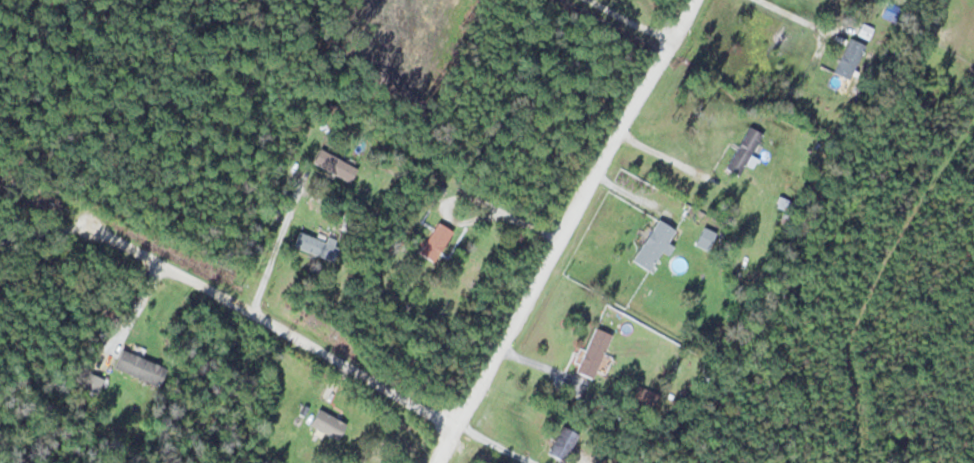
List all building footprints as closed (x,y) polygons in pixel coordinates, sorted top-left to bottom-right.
[(738,177),(761,133),(746,125),(723,169),(738,177)] [(309,161),(349,183),(357,169),(316,147),(309,161)] [(631,260),(649,271),(674,229),(656,218),(631,260)] [(453,232),(438,221),(416,253),(431,263),(453,232)] [(291,246),(333,261),(338,246),(296,231),(291,246)] [(591,379),(595,369),(605,373),(611,357),(603,354),(611,334),(592,326),(574,372),(591,379)] [(651,415),(659,394),(636,385),(627,406),(651,415)] [(344,424),(315,407),(306,424),(335,440),(344,424)] [(561,425),(543,454),(558,462),(560,462),(577,435),(561,425)]
